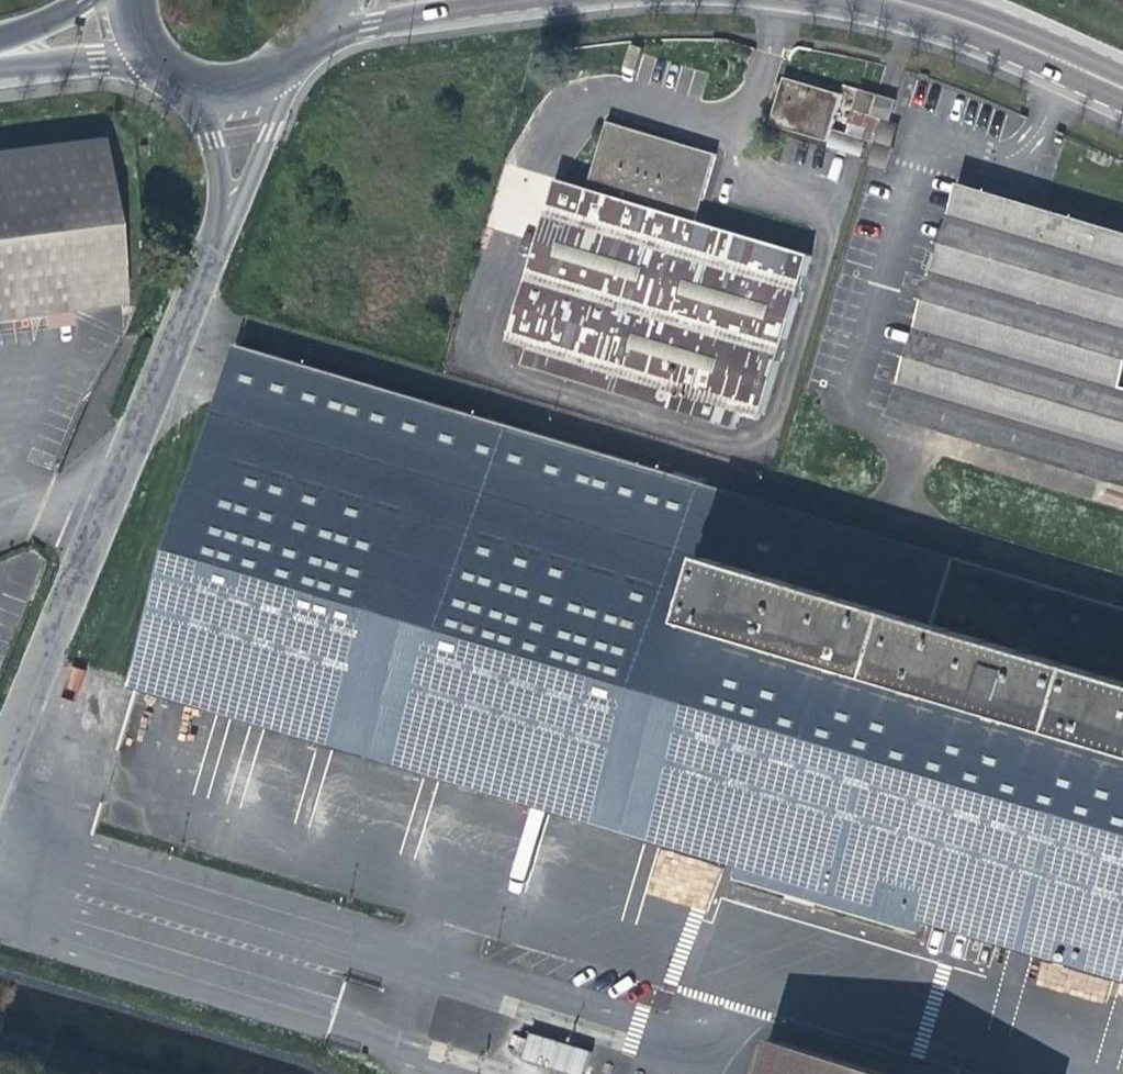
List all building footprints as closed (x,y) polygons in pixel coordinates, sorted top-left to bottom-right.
[(772,126),(829,144),(832,134),(843,96),(787,79),(772,126)] [(903,105),(892,101),(885,124),(895,128),(903,105)] [(904,130),(895,128),(885,124),(871,171),(889,176),(904,130)] [(810,256),(695,222),(700,205),(714,155),(609,125),(587,190),(557,181),(511,336),(531,341),(523,367),(733,429),(738,417),(754,421),(757,413),(764,415),(810,256)] [(863,145),(832,134),(829,144),(827,151),(858,159),(863,145)] [(125,331),(103,169),(0,175),(0,339),(125,331)] [(994,185),(991,196),(1040,210),(1043,199),(994,185)] [(1107,229),(1099,227),(1040,210),(991,196),(959,187),(936,267),(929,265),(924,282),(931,284),(892,419),(1122,485),(1122,234),(1120,242),(1104,237),(1107,229)] [(1099,227),(1107,229),(1122,234),(1122,226),(1116,224),(1102,220),(1099,227)] [(226,358),(123,700),(192,721),(231,732),(294,751),(331,762),(399,782),(436,793),(509,815),(547,826),(622,848),(658,859),(731,881),(728,887),(915,939),(916,936),(1122,997),(1122,626),(226,358)] [(226,748),(231,732),(192,721),(188,738),(226,748)] [(326,778),(331,762),(294,751),(289,767),(326,778)] [(431,810),(436,793),(399,782),(394,799),(431,810)] [(541,843),(547,826),(509,815),(505,832),(541,843)] [(653,876),(658,859),(622,848),(616,865),(653,876)] [(519,1059),(568,1073),(581,1073),(589,1051),(528,1032),(519,1059)] [(784,1044),(776,1073),(885,1073),(784,1044)]
